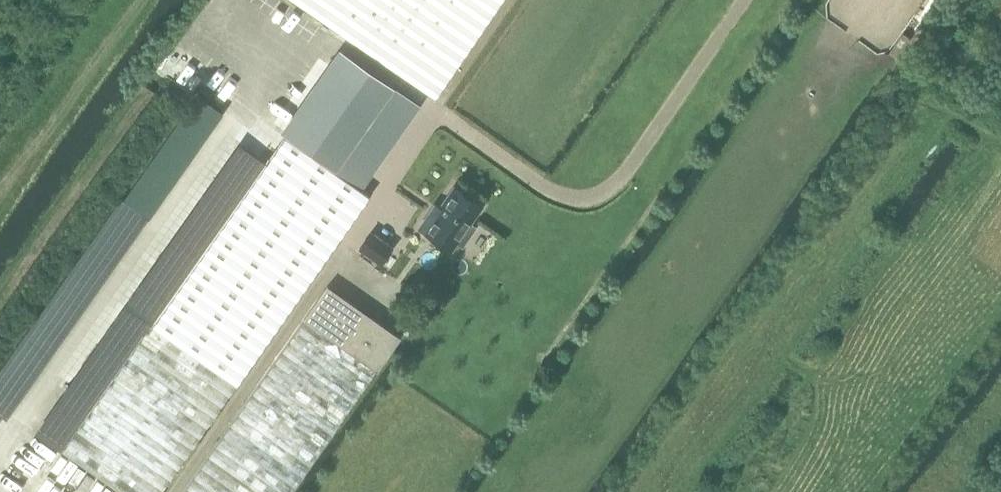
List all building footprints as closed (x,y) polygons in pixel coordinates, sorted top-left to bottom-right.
[(151,323),(62,449),(123,491),(155,491),(366,189),(359,185),(384,149),(347,123),(367,94),(376,80),(413,104),(424,87),(437,96),(503,0),(296,0),(355,41),(344,58),(298,125),(290,138),(288,137),(157,327),(151,323)] [(223,114),(199,97),(126,200),(150,217),(223,114)] [(482,205),(455,186),(437,213),(432,210),(421,225),(452,247),(457,241),(463,245),(477,225),(470,221),(482,205)] [(356,244),(376,258),(388,241),(368,227),(356,244)] [(305,315),(182,491),(289,491),(377,367),(400,334),(328,283),(305,315)]
